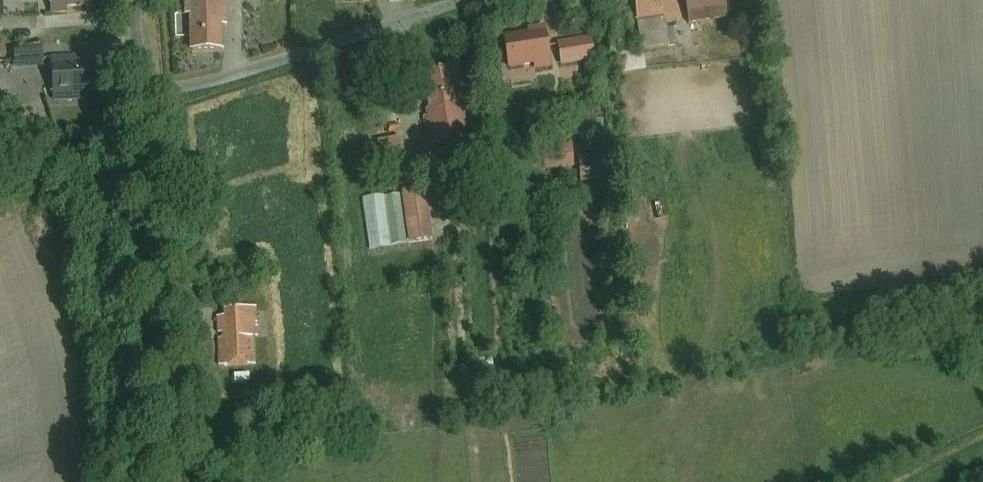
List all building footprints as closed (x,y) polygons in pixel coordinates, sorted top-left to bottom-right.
[(12,16),(11,0),(0,0),(0,17),(12,16)] [(57,10),(104,6),(104,0),(56,0),(57,10)] [(198,49),(232,47),(231,24),(235,23),(233,0),(195,0),(198,49)] [(645,26),(672,22),(688,20),(686,0),(641,0),(645,26)] [(688,20),(732,15),(730,0),(686,0),(688,20)] [(675,46),(672,22),(645,26),(647,50),(675,46)] [(536,31),(511,35),(516,67),(544,63),(544,67),(561,65),(560,61),(557,41),(555,26),(536,28),(536,31)] [(560,61),(600,55),(597,35),(557,41),(560,61)] [(22,51),(23,79),(51,78),(50,50),(22,51)] [(650,50),(624,53),(626,72),(653,68),(650,50)] [(110,62),(58,65),(60,97),(112,94),(110,62)] [(468,97),(440,101),(446,143),(475,139),(468,97)] [(408,135),(383,139),(387,166),(413,162),(408,135)] [(432,187),(407,191),(414,242),(439,238),(432,187)] [(366,195),(370,249),(407,246),(403,192),(366,195)] [(262,306),(230,308),(231,315),(223,316),(226,366),(259,364),(258,336),(264,335),(262,306)]
